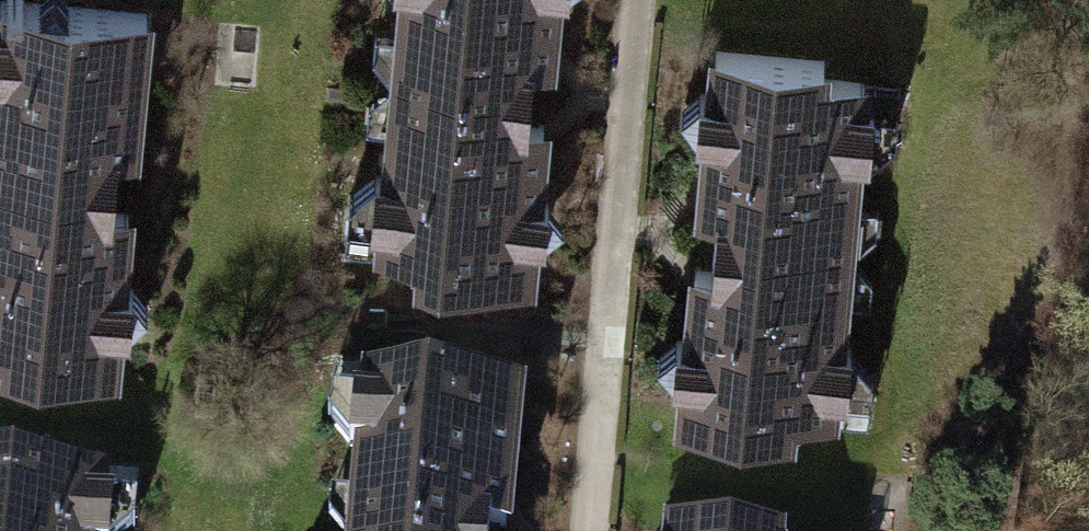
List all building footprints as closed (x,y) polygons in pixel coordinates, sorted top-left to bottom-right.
[(423,87),(591,94),(595,0),(427,0),(423,87)] [(0,135),(0,194),(165,200),(173,16),(5,9),(0,135)] [(728,42),(721,226),(888,233),(896,49),(728,42)] [(423,87),(416,271),(583,278),(591,94),(423,87)] [(157,385),(165,200),(0,194),(0,378),(157,385)] [(721,226),(713,411),(880,418),(888,233),(721,226)] [(374,530),(542,530),(549,371),(381,365),(374,530)] [(96,491),(0,483),(0,530),(93,530),(96,491)] [(692,530),(859,530),(692,523),(692,530)]
